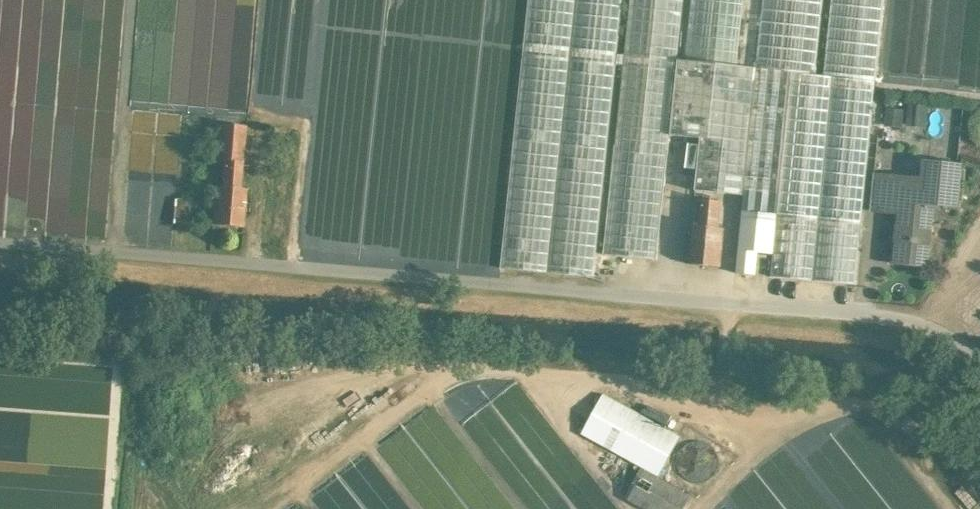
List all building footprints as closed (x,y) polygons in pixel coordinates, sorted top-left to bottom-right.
[(501,267),(594,277),(616,64),(617,54),(623,0),(528,0),(501,267)] [(624,55),(617,54),(616,64),(623,65),(603,254),(656,260),(669,135),(677,61),(683,0),(630,0),(624,55)] [(684,61),(737,67),(744,0),(691,0),(684,61)] [(755,69),(790,73),(875,82),(883,0),(762,0),(755,69)] [(684,61),(677,61),(669,135),(700,138),(695,191),(745,196),(747,179),(755,82),(753,82),(755,69),(737,67),(684,61)] [(790,73),(755,69),(753,82),(755,82),(747,179),(774,182),(783,84),(789,84),(790,73)] [(875,82),(790,73),(789,84),(770,276),(855,285),(875,82)] [(908,103),(906,125),(928,126),(929,104),(908,103)] [(887,108),(887,123),(904,123),(905,108),(887,108)] [(245,126),(221,124),(218,161),(224,161),(242,162),(245,126)] [(242,162),(224,161),(222,187),(216,187),(213,225),(243,227),(246,189),(240,189),(242,162)] [(921,185),(890,182),(888,201),(899,202),(893,264),(928,267),(934,205),(957,207),(961,165),(924,161),(921,185)] [(890,175),(874,174),(872,199),(888,201),(890,182),(890,175)] [(774,182),(747,179),(745,196),(740,251),(767,254),(771,211),(774,211),(775,205),(772,205),(774,182)] [(189,200),(175,199),(173,221),(188,223),(189,200)] [(720,202),(702,200),(700,227),(694,226),(690,264),(720,267),(723,229),(717,228),(720,202)] [(680,436),(603,394),(581,434),(659,476),(680,436)] [(641,468),(625,498),(645,508),(684,508),(692,496),(641,468)]
